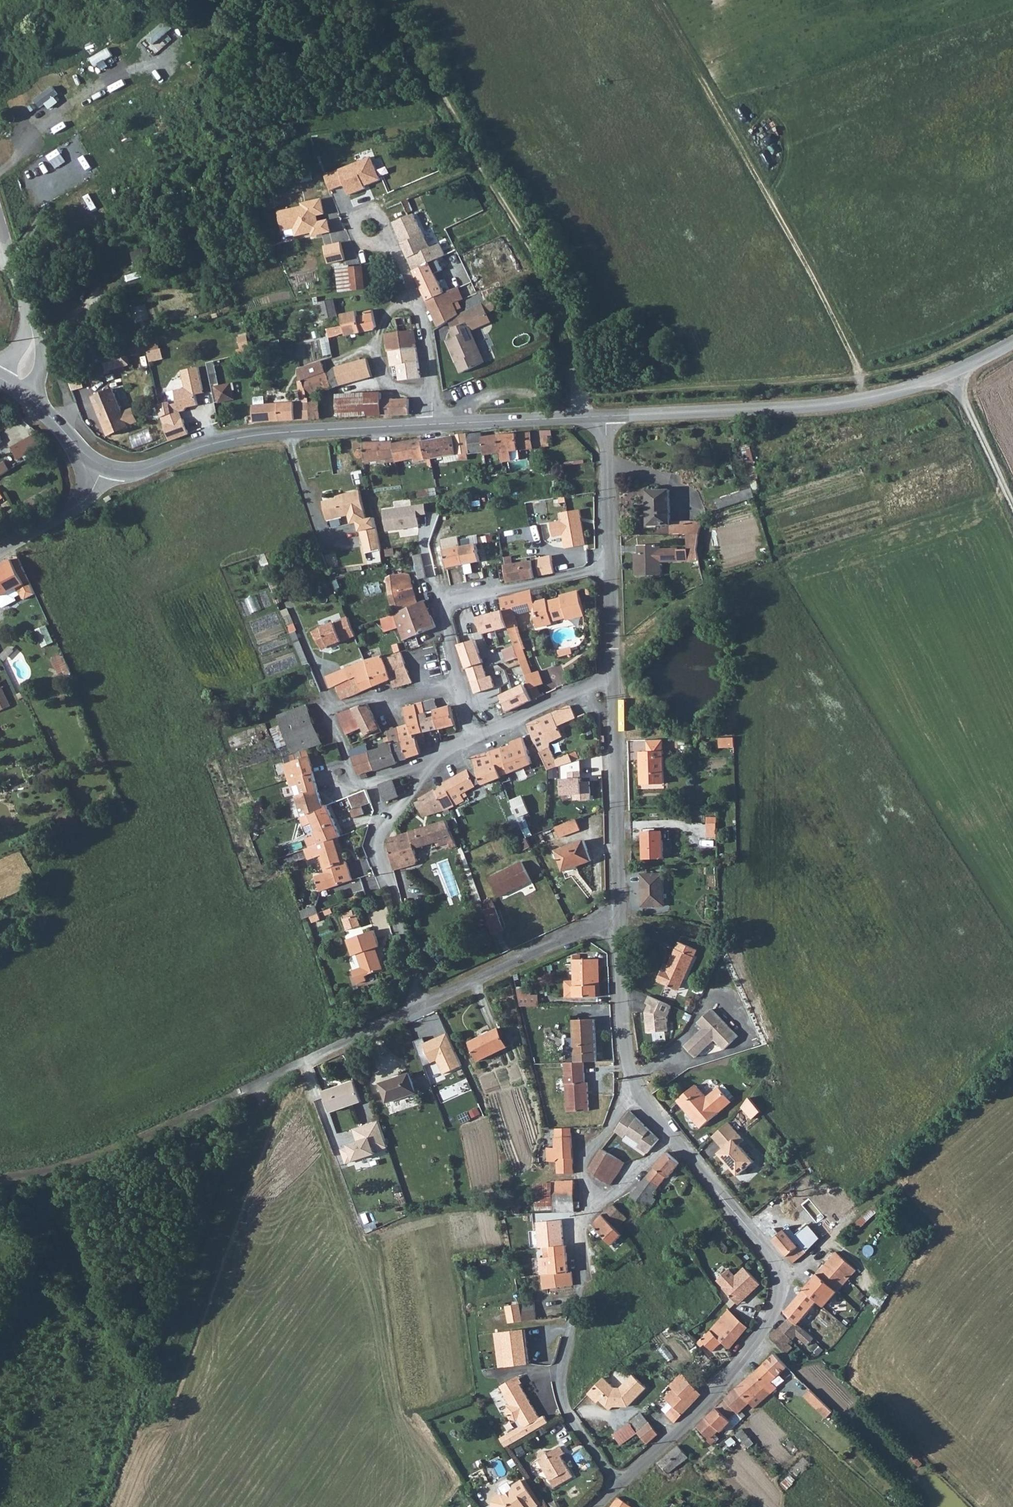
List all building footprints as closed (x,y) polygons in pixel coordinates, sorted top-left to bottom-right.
[(386,195),(377,175),(364,180),(371,196),(373,195),(375,199),(386,195)] [(371,196),(364,180),(355,184),(362,200),(371,196)] [(362,200),(355,184),(340,190),(347,206),(348,210),(356,207),(354,204),(362,200)] [(347,206),(340,190),(330,194),(337,210),(347,206)] [(408,199),(390,206),(386,207),(392,223),(409,216),(405,207),(410,205),(408,199)] [(409,216),(392,223),(397,231),(412,224),(409,216)] [(335,220),(314,223),(316,239),(330,237),(341,236),(340,225),(335,225),(335,220)] [(412,224),(397,231),(395,231),(400,244),(422,234),(417,221),(412,224)] [(316,239),(314,223),(303,224),(305,241),(316,239)] [(434,261),(425,241),(422,234),(400,244),(413,272),(434,261)] [(341,245),(333,246),(328,247),(329,256),(342,254),(341,245)] [(342,254),(329,256),(330,265),(344,263),(342,254)] [(439,259),(434,261),(413,272),(426,301),(443,294),(437,280),(432,270),(437,268),(436,265),(440,263),(439,259)] [(368,267),(359,267),(335,270),(337,293),(370,290),(368,267)] [(426,301),(437,327),(451,321),(459,318),(456,311),(461,308),(458,302),(462,300),(456,288),(443,294),(426,301)] [(336,318),(333,300),(318,304),(321,320),(336,318)] [(467,325),(487,316),(483,308),(463,316),(467,325)] [(362,315),(356,317),(359,334),(372,331),(374,328),(371,311),(361,314),(362,315)] [(355,314),(340,317),(342,324),(339,325),(339,327),(341,327),(344,337),(359,334),(356,317),(355,314)] [(467,325),(463,316),(459,318),(451,321),(456,331),(467,326),(467,325)] [(395,334),(413,330),(410,317),(393,319),(393,321),(395,334)] [(386,323),(388,335),(395,334),(393,321),(386,323)] [(468,335),(471,333),(467,326),(456,331),(450,334),(453,341),(450,342),(460,364),(456,365),(461,375),(482,365),(468,335)] [(341,327),(339,327),(336,328),(326,330),(328,339),(344,337),(341,327)] [(384,336),(387,354),(416,349),(413,330),(395,334),(388,335),(384,336)] [(485,364),(471,333),(468,335),(482,365),(485,364)] [(248,334),(240,336),(243,349),(252,346),(248,334)] [(460,364),(450,342),(447,344),(456,365),(460,364)] [(130,349),(107,355),(111,370),(133,364),(130,349)] [(420,378),(417,357),(416,349),(387,354),(392,365),(393,368),(398,367),(401,382),(420,378)] [(160,350),(148,353),(150,363),(162,360),(160,350)] [(295,371),(299,383),(302,382),(326,374),(324,369),(322,362),(295,371)] [(335,371),(340,386),(356,381),(372,378),(367,362),(335,371)] [(174,392),(175,398),(177,405),(196,400),(195,392),(203,391),(197,368),(181,372),(185,389),(174,392)] [(335,371),(326,376),(331,389),(340,386),(335,371)] [(326,376),(326,374),(302,382),(309,402),(321,399),(319,392),(331,389),(326,376)] [(213,386),(217,403),(234,399),(230,382),(213,386)] [(309,402),(302,382),(299,383),(299,403),(252,405),(253,423),(310,420),(309,403),(309,402)] [(142,420),(136,407),(127,412),(116,388),(96,397),(110,430),(121,426),(122,431),(133,426),(132,425),(142,420)] [(336,397),(336,403),(337,417),(380,415),(380,401),(379,394),(363,395),(336,397)] [(196,400),(177,405),(171,406),(170,403),(159,405),(161,418),(179,413),(184,412),(187,408),(198,406),(196,400)] [(380,415),(389,414),(390,416),(400,416),(409,416),(408,400),(392,401),(392,400),(380,401),(380,415)] [(318,403),(309,403),(310,420),(318,420),(318,403)] [(181,420),(179,413),(161,418),(163,424),(164,427),(181,420)] [(181,420),(164,427),(170,441),(189,434),(184,420),(181,420)] [(121,426),(110,430),(112,435),(122,431),(121,426)] [(132,435),(136,446),(154,439),(150,429),(132,435)] [(520,451),(519,434),(501,436),(502,453),(520,451)] [(426,461),(431,460),(458,455),(485,451),(484,438),(483,435),(423,443),(426,461)] [(484,438),(485,451),(485,455),(502,453),(501,436),(484,438)] [(31,438),(12,449),(17,460),(37,449),(31,438)] [(413,460),(413,464),(414,464),(426,461),(423,443),(423,439),(410,441),(413,460)] [(361,440),(351,441),(351,451),(354,451),(353,455),(354,458),(356,459),(360,458),(362,455),(362,444),(361,440)] [(410,441),(392,444),(394,464),(395,464),(413,460),(410,441)] [(362,455),(363,463),(389,463),(389,464),(383,464),(383,469),(389,469),(389,467),(395,467),(395,464),(394,464),(392,444),(392,442),(362,444),(362,455)] [(12,472),(7,463),(0,467),(0,479),(12,472)] [(547,476),(559,474),(558,467),(546,469),(547,476)] [(437,487),(419,490),(420,497),(438,495),(437,487)] [(752,487),(709,503),(712,513),(755,497),(752,487)] [(0,491),(0,496),(4,502),(9,499),(4,489),(0,491)] [(327,523),(347,518),(353,517),(354,525),(360,554),(376,551),(369,519),(363,520),(358,493),(338,497),(338,501),(323,504),(327,523)] [(683,541),(683,528),(668,528),(668,500),(646,500),(647,534),(669,533),(668,541),(683,541)] [(427,505),(386,510),(389,530),(421,526),(419,513),(427,512),(427,505)] [(581,511),(561,514),(562,521),(551,522),(553,537),(564,535),(566,548),(586,545),(581,511)] [(697,540),(704,520),(683,512),(683,528),(683,541),(686,541),(697,540)] [(687,566),(699,565),(697,557),(697,540),(686,541),(687,566)] [(474,545),(458,548),(462,565),(478,561),(478,559),(481,559),(478,546),(475,546),(474,545)] [(462,565),(458,548),(442,552),(446,569),(462,565)] [(677,567),(677,555),(658,557),(658,551),(638,551),(637,558),(632,558),(634,583),(659,583),(658,567),(677,567)] [(411,557),(418,579),(425,578),(421,564),(418,555),(411,557)] [(19,558),(0,567),(0,587),(3,593),(5,595),(19,588),(22,593),(29,589),(27,584),(29,581),(22,563),(19,558)] [(553,559),(537,561),(539,578),(555,577),(553,559)] [(421,564),(425,578),(433,575),(430,561),(421,564)] [(532,562),(516,563),(506,564),(508,584),(535,581),(532,562)] [(384,583),(387,596),(411,590),(407,577),(384,583)] [(3,593),(0,594),(0,599),(2,604),(5,605),(18,598),(17,595),(22,593),(19,588),(5,595),(3,593)] [(387,596),(391,613),(417,603),(411,590),(387,596)] [(531,591),(500,599),(503,612),(504,618),(508,628),(510,634),(515,649),(522,646),(523,646),(517,629),(514,616),(537,610),(539,618),(534,619),(537,628),(549,626),(548,623),(552,622),(566,619),(567,621),(584,617),(582,609),(578,593),(560,597),(560,599),(546,603),(546,601),(534,604),(531,591)] [(417,603),(391,613),(396,625),(402,642),(436,628),(425,601),(417,603)] [(504,618),(503,612),(478,618),(483,635),(508,628),(504,618)] [(391,613),(377,618),(382,631),(396,625),(391,613)] [(349,618),(313,632),(322,648),(355,635),(349,618)] [(458,645),(466,670),(472,685),(487,680),(482,665),(475,641),(458,645)] [(522,646),(515,649),(516,652),(523,672),(530,670),(522,646)] [(572,649),(559,652),(561,658),(570,656),(570,658),(572,658),(573,655),(574,655),(572,649)] [(401,653),(383,658),(392,678),(394,686),(399,685),(401,690),(415,686),(414,681),(401,653)] [(62,678),(73,674),(63,654),(53,658),(62,678)] [(381,655),(364,661),(374,686),(392,678),(383,658),(381,655)] [(374,686),(364,661),(324,677),(329,688),(335,685),(356,677),(363,691),(374,686)] [(523,672),(528,685),(541,681),(536,668),(530,670),(523,672)] [(313,674),(320,689),(322,688),(317,672),(313,674)] [(335,685),(340,700),(363,691),(356,677),(335,685)] [(475,694),(478,693),(495,688),(491,678),(487,680),(472,685),(475,694)] [(0,685),(0,707),(11,703),(2,684),(0,685)] [(531,702),(523,686),(500,697),(508,712),(531,702)] [(425,712),(433,710),(437,709),(434,698),(423,701),(425,712)] [(414,703),(417,714),(425,712),(423,701),(414,703)] [(408,723),(413,735),(422,734),(417,714),(414,703),(402,706),(408,723)] [(358,719),(372,711),(368,704),(354,711),(358,719)] [(293,753),(308,748),(322,743),(307,705),(278,714),(293,753)] [(433,710),(438,730),(454,725),(450,706),(437,709),(433,710)] [(573,719),(568,707),(527,725),(538,749),(549,770),(574,762),(570,753),(557,758),(550,743),(563,737),(558,725),(573,719)] [(417,714),(422,734),(438,730),(433,710),(425,712),(417,714)] [(380,729),(372,711),(358,719),(358,720),(362,728),(365,736),(380,729)] [(362,728),(358,720),(343,726),(347,734),(362,728)] [(402,741),(408,759),(421,755),(417,740),(415,740),(413,735),(408,723),(397,726),(402,741)] [(390,742),(391,745),(402,741),(397,726),(394,727),(394,726),(386,729),(390,742)] [(734,736),(719,737),(720,746),(735,745),(734,736)] [(531,764),(523,738),(511,741),(512,745),(500,749),(507,771),(507,772),(531,764)] [(662,740),(646,740),(646,754),(640,755),(640,786),(662,785),(662,740)] [(394,753),(398,763),(408,759),(402,741),(391,745),(394,753)] [(370,753),(375,772),(398,764),(398,763),(394,753),(391,745),(390,742),(375,748),(376,751),(370,753)] [(352,752),(354,758),(370,753),(368,747),(352,752)] [(507,771),(500,749),(473,758),(482,784),(485,784),(500,775),(500,774),(507,771)] [(300,784),(308,813),(325,806),(308,750),(284,757),(285,761),(290,759),(291,762),(293,761),(298,778),(293,779),(294,785),(300,784)] [(367,774),(375,772),(370,753),(354,758),(359,776),(361,776),(363,780),(369,778),(367,774)] [(474,785),(468,771),(444,784),(446,787),(454,804),(462,800),(463,803),(468,800),(466,795),(465,790),(470,788),(474,785)] [(569,778),(561,778),(561,794),(573,794),(573,800),(592,799),(592,781),(583,781),(583,778),(581,778),(581,771),(569,771),(569,778)] [(402,779),(394,782),(398,794),(399,797),(407,793),(402,779)] [(398,794),(394,782),(381,786),(385,799),(398,794)] [(437,792),(444,809),(454,804),(446,787),(437,792)] [(416,802),(421,814),(426,811),(430,809),(432,813),(444,809),(437,792),(435,790),(420,798),(421,800),(416,802)] [(372,802),(368,792),(358,795),(350,798),(354,808),(362,806),(372,802)] [(524,798),(523,796),(511,802),(518,817),(530,812),(529,810),(524,798)] [(530,796),(524,798),(529,810),(535,807),(530,796)] [(254,803),(259,814),(264,812),(260,801),(254,803)] [(304,839),(308,848),(310,847),(334,839),(337,838),(341,836),(328,805),(325,806),(308,813),(309,814),(300,817),(302,822),(306,821),(307,824),(312,821),(316,831),(314,833),(314,835),(304,839)] [(352,809),(354,817),(365,813),(362,806),(354,808),(352,809)] [(717,837),(718,816),(708,816),(707,836),(717,837)] [(391,855),(395,870),(418,863),(413,848),(430,843),(432,848),(449,843),(450,848),(456,846),(448,819),(398,834),(403,852),(391,855)] [(580,830),(577,819),(557,826),(561,837),(580,830)] [(457,825),(462,840),(470,837),(465,822),(457,825)] [(517,833),(524,830),(521,823),(515,827),(517,833)] [(661,833),(641,833),(641,860),(661,859),(661,833)] [(389,844),(391,855),(403,852),(398,834),(394,836),(389,844)] [(525,849),(531,846),(527,836),(520,839),(525,849)] [(347,861),(337,838),(334,839),(343,862),(347,861)] [(334,839),(310,847),(314,858),(318,856),(324,873),(315,877),(319,891),(356,878),(349,860),(347,861),(343,862),(334,839)] [(591,862),(584,841),(557,851),(564,871),(591,862)] [(533,881),(523,862),(490,878),(500,897),(533,881)] [(664,904),(663,874),(643,875),(643,905),(664,904)] [(320,905),(322,911),(335,906),(333,900),(320,905)] [(483,904),(494,934),(505,931),(497,906),(490,909),(487,902),(483,904)] [(360,926),(356,915),(343,919),(347,931),(360,926)] [(378,946),(373,931),(347,940),(353,955),(356,954),(361,967),(355,969),(361,983),(370,980),(368,974),(383,969),(375,947),(378,946)] [(682,975),(699,940),(678,936),(659,977),(674,983),(678,974),(682,975)] [(566,997),(597,995),(596,966),(598,966),(598,958),(574,959),(574,979),(565,980),(566,997)] [(677,985),(682,975),(678,974),(674,983),(677,985)] [(517,989),(521,1006),(537,1007),(536,995),(532,995),(532,990),(517,989)] [(670,1005),(647,996),(644,1004),(647,1005),(644,1013),(647,1033),(667,1031),(666,1016),(670,1005)] [(715,1009),(699,1023),(704,1029),(686,1045),(697,1057),(718,1038),(726,1047),(739,1036),(715,1009)] [(585,1063),(597,1063),(596,1018),(574,1019),(575,1035),(569,1036),(569,1041),(568,1043),(569,1063),(585,1063)] [(497,1064),(509,1058),(497,1033),(467,1047),(475,1065),(488,1059),(491,1065),(496,1062),(497,1064)] [(445,1034),(421,1045),(430,1064),(435,1061),(442,1075),(460,1067),(445,1034)] [(569,1063),(565,1063),(567,1112),(589,1111),(588,1082),(586,1082),(585,1063),(569,1063)] [(374,1080),(382,1101),(411,1091),(403,1069),(374,1080)] [(354,1078),(324,1089),(331,1109),(362,1099),(354,1078)] [(729,1101),(717,1087),(705,1098),(695,1085),(675,1101),(698,1128),(729,1101)] [(632,1111),(617,1132),(626,1137),(629,1134),(642,1143),(639,1148),(650,1153),(659,1139),(632,1111)] [(728,1124),(712,1137),(723,1150),(717,1154),(737,1177),(753,1164),(738,1146),(743,1142),(728,1124)] [(556,1164),(557,1175),(573,1175),(571,1128),(555,1129),(556,1150),(547,1150),(548,1164),(556,1164)] [(625,1164),(602,1149),(588,1171),(610,1186),(625,1164)] [(668,1178),(680,1164),(675,1160),(667,1154),(646,1179),(658,1188),(666,1177),(668,1178)] [(658,1188),(646,1179),(642,1184),(632,1198),(642,1205),(640,1209),(645,1213),(647,1209),(649,1210),(657,1198),(653,1195),(658,1188)] [(553,1213),(560,1213),(574,1213),(574,1209),(579,1209),(579,1203),(573,1203),(573,1190),(574,1190),(574,1181),(550,1182),(553,1213)] [(630,1223),(614,1205),(603,1216),(617,1231),(620,1228),(622,1230),(630,1223)] [(505,1209),(507,1215),(518,1213),(520,1213),(518,1207),(505,1209)] [(617,1231),(603,1216),(594,1226),(597,1229),(602,1235),(613,1246),(623,1236),(617,1231)] [(542,1259),(544,1275),(569,1273),(564,1219),(547,1221),(547,1218),(541,1219),(542,1230),(546,1229),(548,1228),(552,1258),(542,1259)] [(792,1264),(810,1248),(791,1224),(772,1240),(792,1264)] [(833,1268),(845,1281),(853,1271),(836,1253),(828,1262),(833,1268)] [(644,1262),(639,1254),(633,1259),(638,1266),(644,1262)] [(822,1309),(845,1281),(833,1268),(828,1262),(803,1290),(816,1303),(822,1309)] [(750,1293),(760,1283),(745,1267),(723,1288),(737,1302),(748,1291),(750,1293)] [(546,1290),(575,1287),(573,1273),(569,1273),(544,1275),(546,1290)] [(816,1303),(803,1290),(784,1313),(789,1318),(797,1325),(798,1325),(816,1303)] [(859,1311),(864,1303),(856,1294),(849,1300),(859,1311)] [(522,1320),(535,1318),(532,1301),(519,1304),(522,1320)] [(729,1309),(710,1328),(716,1336),(736,1316),(729,1309)] [(739,1336),(743,1339),(745,1337),(747,1338),(752,1332),(736,1316),(716,1336),(719,1339),(728,1348),(739,1336)] [(791,1340),(803,1330),(798,1325),(797,1325),(789,1318),(781,1326),(791,1340)] [(790,1345),(793,1343),(791,1340),(781,1326),(770,1336),(785,1354),(792,1348),(790,1345)] [(710,1328),(704,1334),(713,1344),(719,1339),(716,1336),(710,1328)] [(524,1329),(502,1331),(507,1366),(528,1364),(524,1329)] [(507,1366),(502,1331),(495,1332),(500,1367),(507,1366)] [(785,1370),(781,1364),(775,1355),(752,1375),(768,1395),(772,1391),(770,1383),(785,1370)] [(610,1378),(595,1394),(604,1403),(606,1400),(617,1410),(622,1404),(625,1404),(625,1407),(633,1406),(652,1386),(639,1374),(626,1387),(620,1387),(610,1378)] [(688,1374),(683,1379),(692,1389),(698,1383),(688,1374)] [(768,1395),(752,1375),(735,1390),(746,1407),(750,1412),(768,1395)] [(520,1382),(516,1376),(509,1380),(508,1380),(512,1386),(517,1383),(520,1382)] [(673,1390),(690,1407),(700,1396),(692,1389),(683,1379),(680,1376),(670,1387),(673,1390)] [(539,1417),(517,1383),(512,1386),(508,1380),(500,1385),(504,1391),(502,1393),(510,1405),(508,1406),(506,1413),(511,1419),(517,1420),(519,1419),(522,1425),(501,1439),(506,1447),(547,1421),(543,1414),(539,1417)] [(652,1386),(633,1406),(635,1406),(653,1387),(652,1386)] [(827,1415),(834,1408),(812,1387),(804,1395),(827,1415)] [(673,1407),(681,1416),(690,1407),(673,1390),(664,1399),(673,1407)] [(746,1407),(735,1390),(724,1400),(725,1401),(735,1417),(746,1407)] [(735,1417),(725,1401),(717,1408),(732,1426),(736,1424),(735,1417)] [(665,1415),(673,1424),(681,1416),(673,1407),(665,1415)] [(732,1426),(717,1408),(698,1426),(710,1439),(709,1441),(713,1445),(719,1440),(717,1435),(732,1426)] [(630,1425),(646,1446),(658,1436),(641,1415),(630,1425)] [(747,1445),(741,1439),(737,1444),(742,1449),(747,1445)] [(671,1473),(686,1458),(688,1457),(677,1446),(660,1462),(671,1473)] [(558,1489),(576,1478),(564,1458),(567,1456),(563,1448),(549,1457),(546,1454),(544,1455),(542,1456),(542,1461),(541,1462),(558,1489)] [(537,1505),(540,1503),(525,1478),(521,1480),(537,1505)] [(537,1505),(521,1480),(515,1484),(515,1489),(504,1495),(499,1495),(493,1499),(492,1505),(493,1506),(534,1506),(537,1505)] [(618,1498),(611,1506),(630,1506),(618,1498)]
